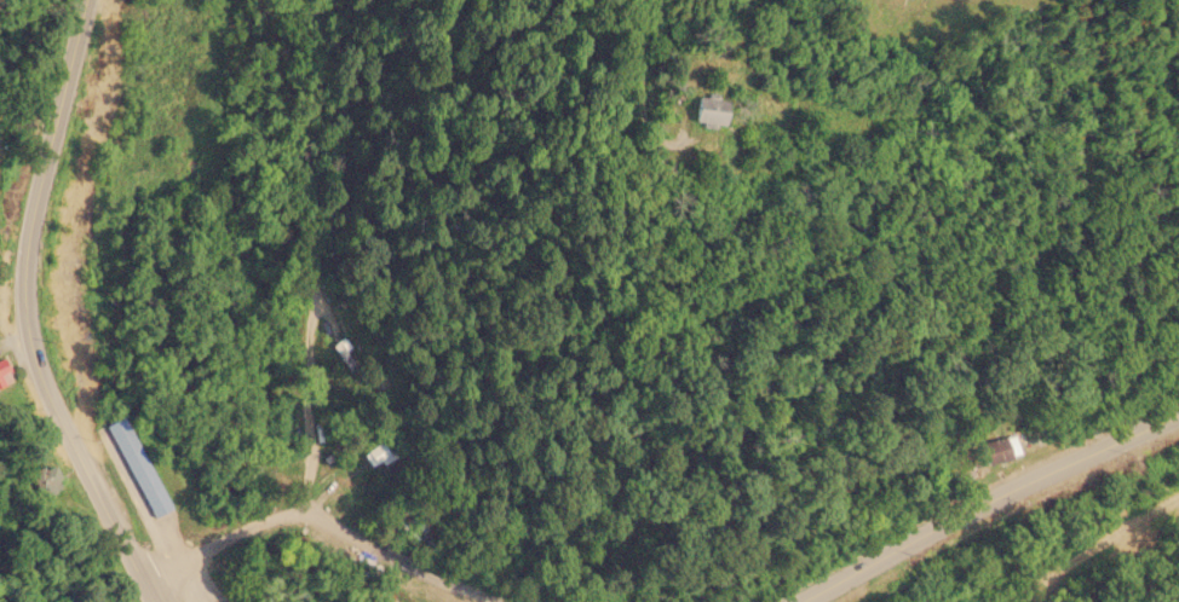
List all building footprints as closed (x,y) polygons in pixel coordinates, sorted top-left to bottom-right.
[(689,121),(720,123),(723,98),(691,95),(689,121)] [(352,354),(351,340),(335,341),(338,367),(378,364),(376,352),(352,354)] [(172,507),(123,416),(105,426),(154,516),(172,507)] [(1012,438),(983,440),(985,461),(1014,458),(1012,438)] [(364,452),(373,465),(387,456),(379,444),(364,452)] [(58,490),(56,465),(33,468),(34,492),(58,490)]
